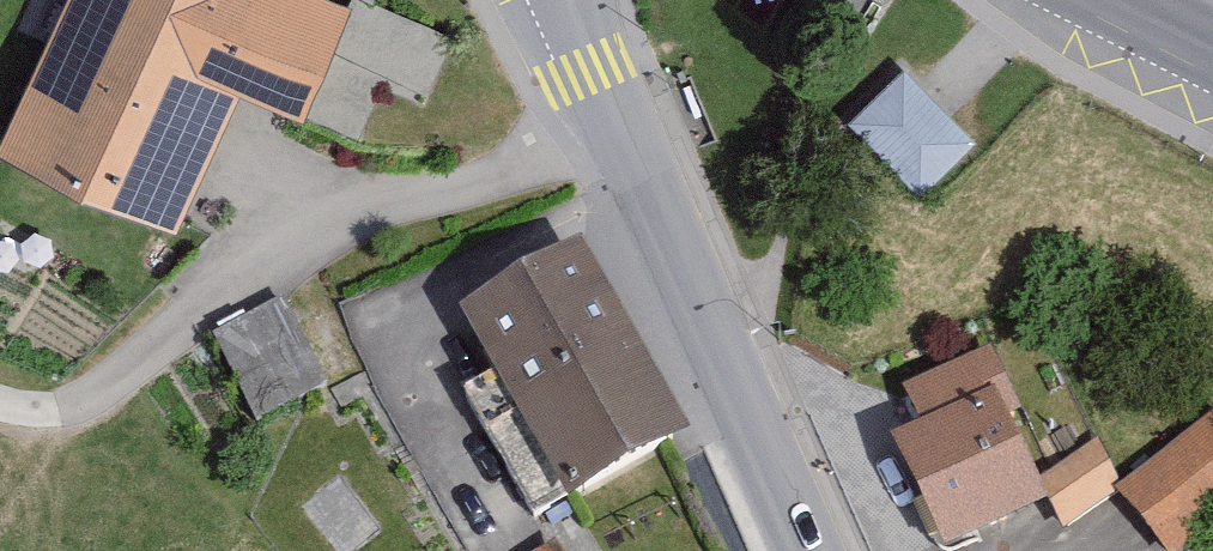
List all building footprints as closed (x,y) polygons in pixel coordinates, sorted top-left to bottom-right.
[(318,0),(68,0),(0,150),(0,165),(171,242),(238,96),(300,124),(350,14),(318,0)] [(975,145),(906,71),(850,128),(921,201),(975,145)] [(695,421),(584,230),(461,302),(572,493),(695,421)] [(206,323),(251,416),(331,377),(287,285),(206,323)] [(882,404),(936,525),(1024,489),(1039,515),(1099,481),(1151,540),(1212,498),(1212,380),(1210,376),(1110,450),(1082,408),(1036,438),(990,368),(882,404)] [(522,550),(558,550),(544,534),(522,550)]
